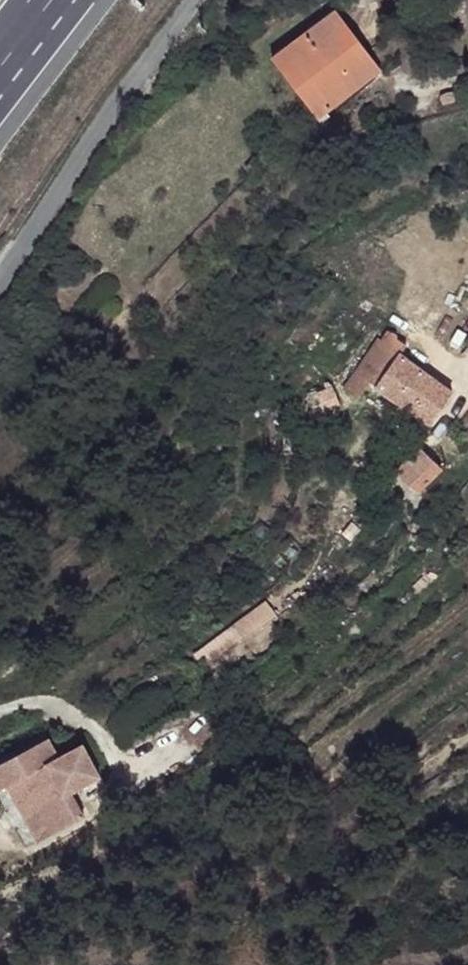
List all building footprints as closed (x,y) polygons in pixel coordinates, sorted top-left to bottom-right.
[(382,57),(334,5),(277,56),(327,108),(382,57)] [(386,63),(382,57),(327,108),(331,113),(386,63)] [(443,97),(446,104),(451,107),(455,101),(452,94),(443,97)] [(384,342),(380,341),(346,390),(359,400),(373,383),(432,425),(453,395),(403,357),(407,350),(399,343),(400,341),(400,339),(400,336),(399,334),(396,333),(393,331),(384,342)] [(308,394),(297,396),(298,409),(305,408),(305,416),(339,407),(334,390),(327,384),(324,384),(326,390),(308,397),(308,394)] [(430,456),(421,448),(398,474),(418,494),(442,469),(430,456)] [(244,637),(276,614),(264,598),(232,621),(244,637)] [(0,752),(0,764),(8,775),(20,767),(33,758),(68,810),(98,789),(83,767),(110,748),(89,717),(66,733),(55,715),(0,752)] [(33,758),(20,767),(55,819),(68,810),(33,758)]
